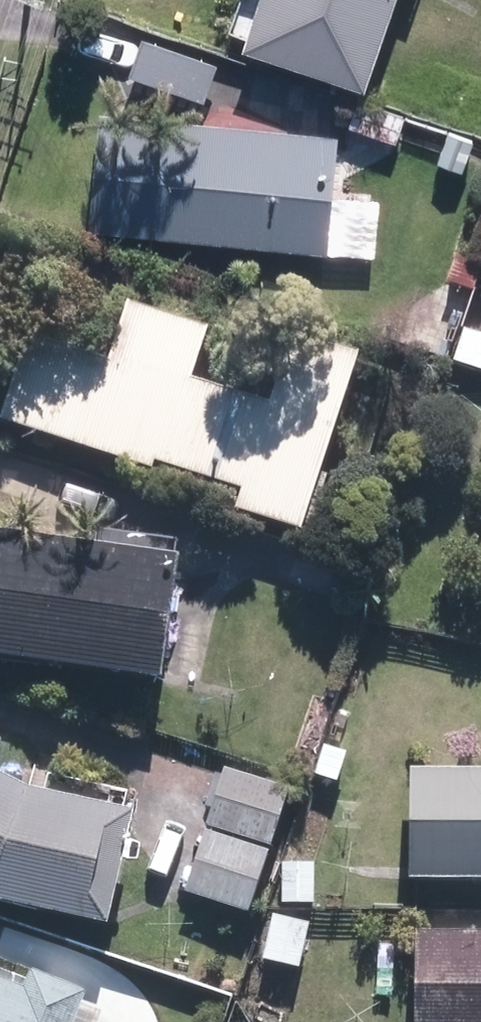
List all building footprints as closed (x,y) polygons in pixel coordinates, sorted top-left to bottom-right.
[(369,88),(398,0),(264,0),(248,49),(369,88)] [(129,71),(187,88),(196,62),(136,44),(129,71)] [(291,103),(342,120),(351,94),(300,78),(291,103)] [(92,234),(329,253),(330,246),(369,250),(374,198),(335,194),(339,134),(101,115),(92,234)] [(2,419),(299,534),(366,359),(286,328),(257,403),(194,378),(214,328),(133,297),(115,349),(40,319),(2,419)] [(480,373),(480,336),(465,330),(453,362),(480,373)] [(165,684),(183,560),(0,534),(0,661),(165,684)] [(208,827),(270,849),(291,791),(228,769),(208,827)] [(480,880),(480,773),(411,771),(408,878),(480,880)] [(110,927),(136,814),(30,790),(0,774),(0,903),(110,927)] [(188,893),(249,916),(271,857),(211,834),(188,893)] [(282,906),(314,906),(315,864),(283,865),(282,906)] [(264,961),(301,969),(311,926),(275,918),(264,961)] [(416,931),(415,1021),(480,1021),(480,932),(416,931)] [(89,993),(36,973),(29,994),(0,983),(0,1021),(78,1021),(89,993)]
